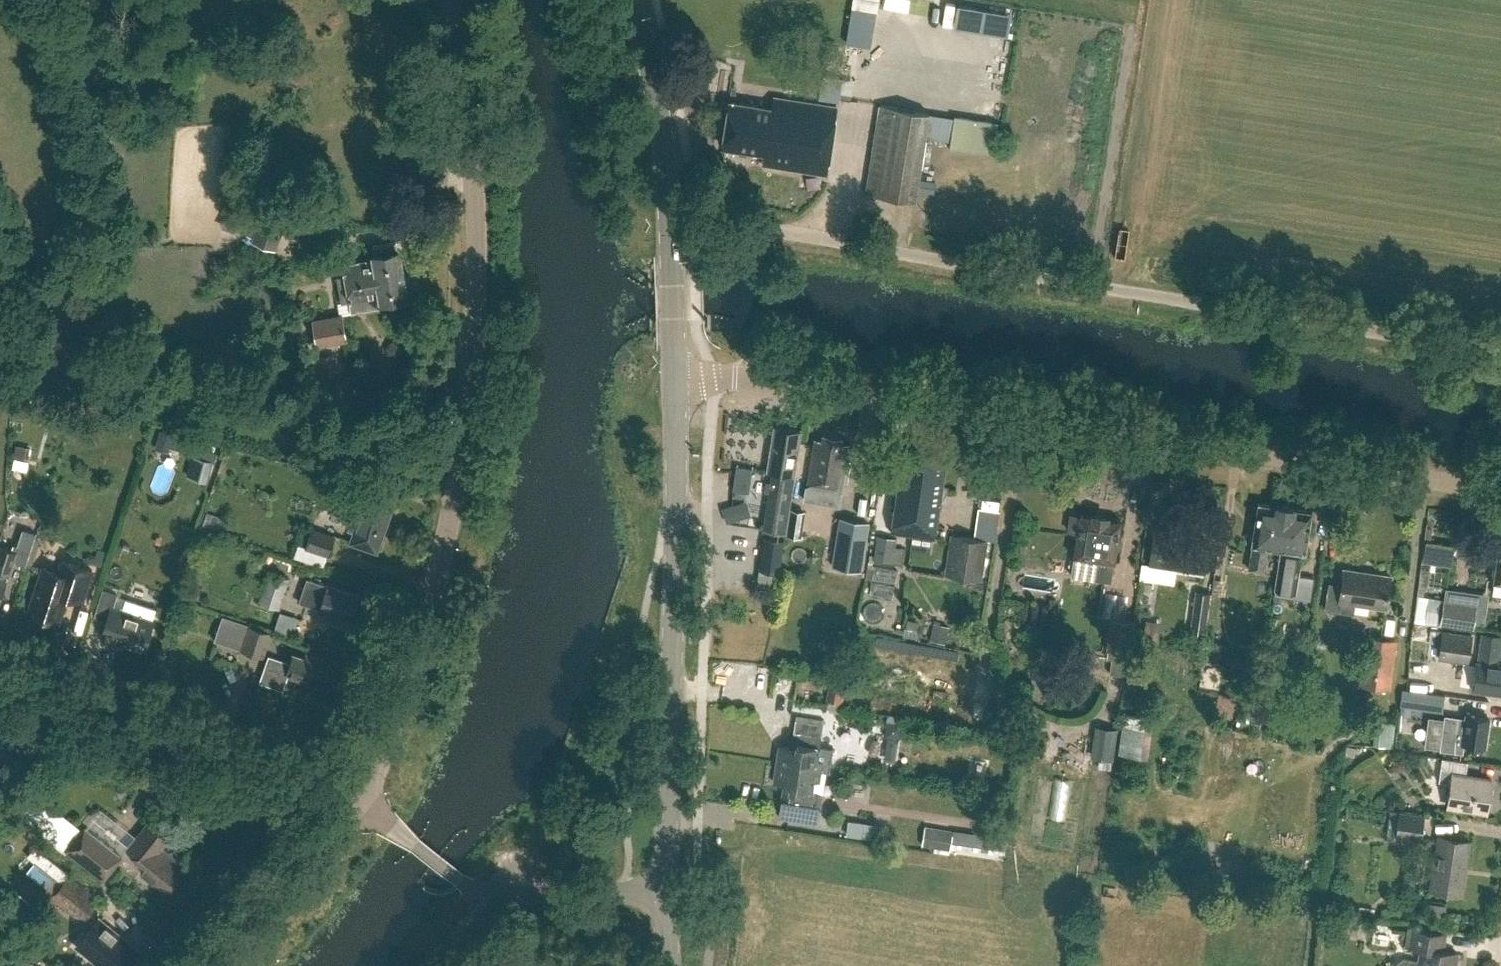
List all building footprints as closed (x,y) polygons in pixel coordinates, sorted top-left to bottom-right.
[(852,8),(877,12),(879,0),(854,0),(852,8)] [(848,76),(828,73),(826,91),(859,95),(866,46),(853,44),(848,76)] [(729,100),(722,146),(766,153),(768,164),(826,173),(836,107),(774,97),(773,107),(729,100)] [(880,104),(866,193),(915,200),(929,112),(880,104)] [(949,148),(993,155),(998,124),(954,117),(949,148)] [(936,181),(918,178),(916,191),(934,194),(936,181)] [(278,249),(288,221),(264,212),(270,196),(263,193),(257,210),(254,219),(242,215),(237,228),(248,232),(248,234),(255,237),(254,240),(278,249)] [(384,299),(407,295),(400,250),(374,254),(374,258),(343,263),(345,275),(336,276),(341,301),(349,300),(351,312),(385,306),(384,299)] [(318,345),(348,340),(343,315),(313,320),(318,345)] [(794,473),(801,430),(775,426),(769,469),(774,470),(765,529),(785,532),(794,473)] [(174,434),(163,431),(160,441),(171,444),(174,434)] [(814,438),(804,500),(806,500),(808,486),(843,491),(844,480),(847,481),(850,462),(847,462),(850,443),(843,442),(843,437),(822,433),(821,439),(814,438)] [(217,437),(215,447),(231,450),(232,440),(217,437)] [(895,503),(891,534),(913,537),(925,451),(903,447),(897,493),(893,494),(892,500),(895,503)] [(943,484),(947,454),(925,451),(913,537),(935,540),(942,494),(946,492),(946,486),(943,484)] [(188,477),(207,482),(213,460),(194,455),(188,477)] [(735,466),(731,490),(747,492),(751,469),(735,466)] [(396,500),(357,486),(358,483),(341,477),(330,509),(353,517),(349,528),(355,530),(351,542),(378,551),(396,500)] [(744,502),(743,515),(756,515),(756,502),(744,502)] [(1277,505),(1259,502),(1252,544),(1253,544),(1249,568),(1265,570),(1268,546),(1282,548),(1284,549),(1285,538),(1280,537),(1281,531),(1273,530),(1277,505)] [(722,508),(727,523),(739,519),(734,505),(722,508)] [(1305,552),(1312,510),(1277,505),(1273,530),(1281,531),(1280,537),(1285,538),(1284,549),(1282,548),(1276,588),(1295,591),(1302,552),(1305,552)] [(790,508),(786,532),(799,534),(803,510),(790,508)] [(1115,561),(1122,520),(1080,514),(1080,515),(1071,513),(1069,529),(1078,531),(1074,554),(1071,573),(1094,577),(1094,578),(1111,581),(1114,561),(1115,561)] [(840,518),(833,566),(862,570),(869,522),(840,518)] [(330,556),(336,535),(313,527),(306,548),(330,556)] [(5,588),(7,589),(16,561),(27,564),(36,533),(23,529),(18,545),(16,544),(14,550),(0,546),(0,604),(5,588)] [(1206,571),(1210,540),(1155,532),(1150,563),(1206,571)] [(983,579),(989,539),(954,534),(951,534),(945,573),(983,579)] [(895,547),(897,538),(878,535),(874,559),(901,563),(904,548),(895,547)] [(756,587),(777,590),(785,541),(764,537),(756,587)] [(1458,555),(1460,542),(1433,538),(1429,567),(1438,568),(1440,553),(1458,555)] [(83,601),(93,570),(63,560),(59,572),(44,567),(29,613),(60,622),(68,596),(83,601)] [(1386,607),(1391,575),(1345,568),(1342,587),(1329,585),(1325,608),(1354,612),(1355,602),(1386,607)] [(291,578),(270,571),(260,601),(280,608),(291,578)] [(351,619),(359,595),(307,578),(299,601),(351,619)] [(145,650),(154,621),(113,608),(117,594),(104,590),(96,616),(108,620),(103,636),(145,650)] [(1205,635),(1207,622),(1211,592),(1196,590),(1189,632),(1205,635)] [(1425,592),(1424,622),(1434,623),(1436,592),(1425,592)] [(1474,627),(1478,604),(1446,599),(1442,623),(1474,627)] [(220,629),(245,638),(250,624),(225,615),(220,629)] [(1135,621),(1112,618),(1107,650),(1109,650),(1106,672),(1126,675),(1135,621)] [(264,655),(272,632),(250,624),(245,638),(242,647),(264,655)] [(1469,663),(1473,635),(1443,630),(1438,659),(1469,663)] [(1390,688),(1397,638),(1367,634),(1360,684),(1390,688)] [(1498,664),(1500,646),(1500,642),(1482,639),(1479,662),(1476,661),(1473,685),(1500,689),(1500,665),(1498,664)] [(269,654),(266,664),(260,680),(283,689),(289,673),(299,676),(299,677),(328,687),(336,664),(307,653),(306,658),(295,654),(292,662),(269,654)] [(830,681),(827,701),(842,703),(845,683),(830,681)] [(1442,712),(1445,695),(1403,689),(1400,706),(1442,712)] [(1148,757),(1154,717),(1125,713),(1119,754),(1148,757)] [(1485,745),(1490,716),(1467,713),(1467,717),(1446,714),(1444,724),(1442,738),(1441,748),(1463,752),(1465,742),(1485,745)] [(1113,761),(1118,729),(1096,726),(1092,758),(1113,761)] [(791,747),(779,745),(776,763),(821,770),(822,760),(817,759),(821,734),(793,730),(791,747)] [(1488,811),(1493,778),(1466,774),(1468,761),(1443,757),(1439,780),(1451,782),(1448,805),(1488,811)] [(776,763),(773,782),(785,783),(783,798),(781,798),(779,816),(817,822),(821,792),(812,790),(814,780),(819,780),(821,770),(776,763)] [(1421,841),(1425,815),(1399,811),(1395,837),(1421,841)] [(184,870),(174,863),(179,857),(163,845),(169,837),(149,821),(137,836),(141,840),(133,850),(148,862),(142,870),(168,890),(184,870)] [(847,821),(844,838),(861,841),(864,823),(847,821)] [(81,830),(66,850),(105,880),(125,855),(86,825),(81,830)] [(925,826),(922,846),(950,850),(953,835),(954,830),(925,826)] [(953,835),(952,842),(1005,849),(1007,838),(954,830),(953,835)] [(1462,893),(1470,839),(1440,835),(1431,888),(1462,893)] [(63,882),(37,862),(28,873),(54,893),(63,882)] [(54,893),(51,897),(83,922),(101,899),(70,873),(63,882),(54,893)] [(33,911),(41,899),(24,886),(16,897),(33,911)] [(76,946),(101,965),(125,965),(135,955),(130,951),(134,946),(99,918),(76,946)] [(1457,952),(1443,950),(1446,933),(1408,927),(1405,945),(1421,947),(1419,961),(1404,959),(1400,962),(1399,965),(1455,965),(1457,952)] [(13,965),(40,965),(24,953),(13,965)]
